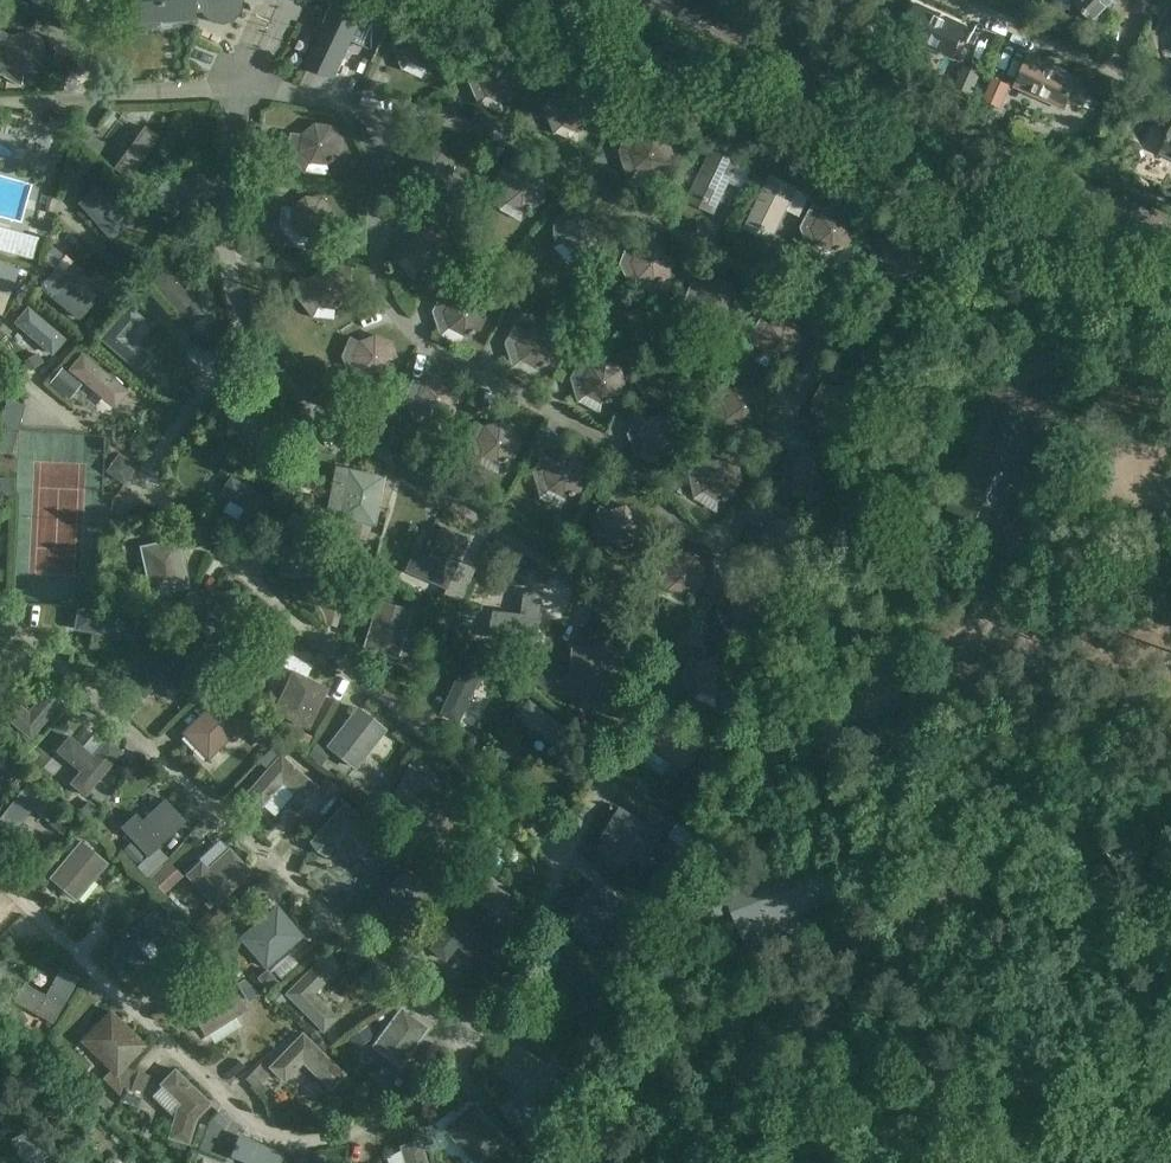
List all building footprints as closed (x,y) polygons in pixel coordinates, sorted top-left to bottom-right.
[(140,22),(195,19),(195,12),(226,10),(225,4),(219,1),(220,0),(138,0),(140,22)] [(1117,0),(1072,0),(1071,1),(1095,24),(1117,0)] [(364,15),(337,3),(307,65),(335,78),(364,15)] [(951,57),(965,27),(916,4),(902,34),(951,57)] [(394,46),(403,71),(413,61),(427,68),(442,62),(448,48),(442,33),(428,27),(413,33),(402,28),(394,46)] [(1,30),(0,32),(0,72),(9,65),(23,72),(38,68),(45,54),(41,39),(27,32),(12,36),(1,30)] [(1015,86),(1064,109),(1078,79),(1029,56),(1015,86)] [(469,81),(479,105),(489,95),(503,101),(518,95),(524,81),(518,67),(504,61),(489,67),(477,62),(469,81)] [(981,72),(964,66),(955,88),(972,94),(981,72)] [(1010,86),(993,78),(983,101),(1001,108),(1010,86)] [(987,85),(980,82),(975,92),(983,95),(987,85)] [(545,110),(555,134),(565,125),(579,131),(594,125),(600,111),(594,97),(580,90),(565,96),(554,91),(545,110)] [(342,138),(332,126),(316,125),(304,134),(292,133),(289,154),(305,174),(312,162),(328,164),(340,154),(342,138)] [(128,180),(160,137),(144,126),(113,168),(128,180)] [(1161,153),(1170,158),(1170,131),(1161,153)] [(619,151),(627,176),(638,167),(652,174),(666,169),(673,155),(668,140),(655,134),(640,138),(628,133),(619,151)] [(456,161),(447,147),(432,144),(419,152),(415,167),(406,173),(417,190),(440,195),(439,184),(452,176),(456,161)] [(740,160),(716,148),(694,192),(716,203),(726,182),(729,183),(740,160)] [(87,165),(79,156),(71,163),(79,172),(87,165)] [(539,206),(546,192),(542,177),(529,169),(513,173),(513,174),(504,168),(494,186),(501,209),(510,202),(524,210),(539,206)] [(194,171),(160,204),(173,218),(208,184),(194,171)] [(797,188),(773,176),(752,220),(773,230),(784,209),(786,211),(797,188)] [(123,228),(91,191),(77,203),(110,240),(123,228)] [(333,211),(323,199),(307,198),(295,208),(283,206),(280,227),(297,247),(303,235),(319,236),(331,227),(333,211)] [(592,253),(603,242),(603,226),(591,215),(576,216),(575,216),(567,209),(554,223),(555,247),(565,243),(577,254),(592,253)] [(850,217),(836,210),(821,214),(810,209),(801,227),(808,252),(819,243),(833,250),(848,246),(855,232),(850,217)] [(398,236),(396,262),(409,258),(419,270),(435,271),(447,261),(448,246),(438,234),(422,232),(414,223),(398,236)] [(32,259),(38,238),(0,228),(0,250),(32,259)] [(68,247),(55,236),(42,251),(55,263),(68,247)] [(898,281),(913,277),(921,264),(918,249),(905,241),(890,244),(882,238),(871,256),(875,278),(885,272),(898,281)] [(628,244),(620,264),(631,288),(641,277),(655,283),(670,276),(675,262),(668,248),(654,242),(639,249),(628,244)] [(77,319),(89,304),(66,285),(80,269),(64,256),(39,288),(77,319)] [(9,295),(16,275),(0,269),(0,291),(9,295)] [(313,279),(300,277),(298,298),(314,318),(321,306),(336,308),(348,298),(350,283),(340,270),(325,269),(313,279)] [(152,284),(189,327),(204,314),(166,271),(152,284)] [(704,286),(693,282),(685,301),(695,325),(705,315),(720,321),(734,314),(739,300),(733,286),(719,280),(704,286)] [(587,281),(571,282),(572,304),(588,303),(587,281)] [(488,316),(483,301),(469,294),(454,299),(443,293),(433,311),(441,336),(452,327),(466,334),(481,330),(488,316)] [(99,339),(137,371),(151,356),(129,337),(144,319),(128,305),(99,339)] [(65,339),(27,307),(14,323),(52,355),(65,339)] [(771,325),(761,319),(750,336),(756,361),(767,354),(780,362),(795,359),(803,346),(800,330),(787,322),(771,325)] [(516,325),(506,343),(513,368),(524,359),(538,367),(552,362),(560,349),(555,334),(542,326),(526,331),(516,325)] [(362,342),(351,337),(343,356),(353,380),(362,371),(377,377),(391,371),(397,357),(391,342),(377,336),(362,342)] [(67,370),(114,409),(129,391),(82,352),(67,370)] [(37,353),(23,362),(30,371),(44,361),(37,353)] [(592,366),(581,360),(571,378),(578,403),(589,394),(603,402),(618,398),(625,384),(621,369),(607,362),(592,366)] [(82,384),(62,368),(49,383),(70,400),(82,384)] [(414,379),(406,399),(416,422),(425,413),(440,419),(454,413),(460,399),(454,384),(440,378),(425,384),(414,379)] [(867,405),(862,391),(848,383),(833,388),(822,382),(813,401),(821,425),(831,417),(845,424),(860,419),(867,405)] [(758,423),(766,410),(763,395),(750,386),(734,390),(724,383),(713,401),(718,426),(729,418),(743,426),(758,423)] [(997,396),(950,507),(985,522),(1002,483),(1019,490),(1049,418),(997,396)] [(10,454),(24,405),(6,400),(0,422),(0,452),(10,454)] [(259,405),(229,421),(255,467),(285,450),(259,405)] [(628,434),(637,458),(647,449),(661,455),(676,450),(683,436),(677,421),(663,415),(648,420),(637,415),(628,434)] [(500,462),(515,457),(521,443),(516,428),(502,422),(487,427),(476,421),(467,440),(476,465),(477,464),(499,474),(500,462)] [(815,452),(800,457),(789,452),(781,471),(790,495),(800,486),(814,492),(829,487),(835,472),(829,458),(815,452)] [(543,454),(533,473),(542,497),(552,489),(566,495),(581,491),(588,477),(583,462),(569,455),(554,460),(543,454)] [(711,463),(701,456),(689,473),(694,499),(706,491),(719,499),(734,496),(743,483),(739,468),(726,459),(711,463)] [(377,526),(387,476),(337,466),(328,511),(341,514),(340,519),(352,521),(349,537),(360,539),(363,523),(377,526)] [(292,475),(280,472),(275,489),(285,493),(292,475)] [(14,479),(0,478),(0,491),(15,490),(14,479)] [(253,538),(273,503),(232,478),(222,495),(247,510),(236,528),(253,538)] [(640,514),(627,507),(611,511),(600,505),(591,524),(599,549),(609,540),(623,547),(638,542),(645,529),(640,514)] [(288,526),(303,528),(305,516),(290,514),(288,526)] [(758,565),(768,555),(782,561),(797,555),(803,541),(797,526),(782,520),(768,527),(756,522),(748,541),(758,565)] [(288,526),(281,575),(300,578),(303,560),(303,558),(305,545),(322,548),(325,531),(307,528),(303,528),(288,526)] [(449,590),(471,539),(444,527),(430,557),(416,551),(407,571),(449,590)] [(151,595),(188,587),(177,540),(141,548),(151,595)] [(672,559),(660,554),(652,573),(661,597),(671,588),(685,595),(699,589),(706,575),(701,560),(686,554),(672,559)] [(357,573),(367,576),(371,561),(358,558),(355,568),(357,573)] [(373,573),(366,597),(377,600),(384,576),(373,573)] [(727,634),(737,624),(751,630),(766,624),(772,610),(766,596),(752,590),(737,596),(725,591),(717,610),(727,634)] [(490,639),(537,645),(543,594),(524,591),(521,614),(494,611),(490,639)] [(380,601),(366,647),(399,657),(413,612),(380,601)] [(74,629),(131,639),(134,621),(78,611),(74,629)] [(222,655),(232,638),(212,627),(214,624),(196,615),(185,634),(222,655)] [(159,631),(143,623),(136,633),(151,643),(159,631)] [(572,694),(608,694),(609,647),(573,646),(572,694)] [(180,665),(163,648),(131,680),(146,696),(164,678),(183,696),(197,682),(191,675),(197,669),(187,658),(180,665)] [(510,664),(511,665),(532,677),(541,663),(518,650),(510,664)] [(693,701),(702,691),(717,697),(731,691),(737,677),(732,662),(717,656),(703,662),(691,657),(683,676),(693,701)] [(460,721),(484,669),(467,661),(443,713),(460,721)] [(559,676),(548,667),(537,683),(548,693),(559,676)] [(272,712),(308,730),(328,688),(292,671),(272,712)] [(1,715),(30,740),(62,701),(47,688),(27,711),(14,700),(1,715)] [(231,692),(225,698),(242,715),(248,709),(231,692)] [(207,758),(242,725),(218,700),(183,733),(207,758)] [(530,701),(519,716),(564,751),(576,736),(530,701)] [(357,707),(325,746),(355,769),(386,730),(357,707)] [(644,744),(684,770),(703,741),(663,715),(644,744)] [(260,726),(251,737),(264,749),(273,741),(260,726)] [(70,783),(86,797),(123,752),(106,738),(93,755),(69,735),(56,751),(80,771),(70,783)] [(524,748),(507,739),(499,756),(516,764),(524,748)] [(315,743),(307,755),(321,764),(329,752),(315,743)] [(302,803),(315,788),(280,756),(247,793),(261,806),(281,784),(302,803)] [(23,760),(12,758),(9,774),(20,776),(23,760)] [(385,810),(436,836),(445,818),(413,801),(427,774),(408,764),(385,810)] [(717,781),(719,765),(711,764),(709,780),(717,781)] [(320,773),(312,780),(335,802),(343,792),(320,773)] [(58,807),(28,783),(0,818),(0,822),(13,832),(31,809),(47,822),(58,807)] [(135,815),(122,828),(148,855),(146,857),(131,841),(122,850),(137,866),(136,867),(147,878),(168,859),(157,847),(183,822),(162,801),(141,821),(135,815)] [(98,808),(89,802),(83,810),(92,816),(98,808)] [(364,850),(377,834),(343,805),(310,842),(325,855),(345,833),(364,850)] [(645,865),(664,834),(620,806),(600,838),(604,841),(599,849),(628,868),(634,859),(645,865)] [(68,825),(57,817),(50,825),(62,834),(68,825)] [(381,834),(370,847),(381,857),(392,845),(381,834)] [(454,885),(496,911),(506,895),(480,879),(498,851),(482,840),(454,885)] [(81,842),(50,878),(76,901),(77,899),(88,909),(113,880),(102,871),(107,865),(81,842)] [(420,911),(434,895),(404,868),(415,857),(404,847),(392,860),(403,870),(369,907),(384,920),(405,898),(420,911)] [(201,861),(185,877),(214,906),(215,905),(248,872),(226,850),(208,868),(201,861)] [(752,878),(711,893),(718,918),(733,913),(746,946),(800,926),(796,915),(846,895),(838,873),(824,879),(814,853),(778,866),(774,855),(747,865),(752,878)] [(169,862),(150,879),(164,894),(182,877),(169,862)] [(613,939),(634,912),(597,883),(576,910),(613,939)] [(215,905),(214,906),(195,924),(206,935),(225,916),(215,905)] [(277,905),(238,938),(265,969),(303,936),(277,905)] [(174,911),(165,919),(185,942),(194,934),(174,911)] [(180,945),(154,912),(113,945),(124,960),(151,939),(166,957),(180,945)] [(479,963),(490,948),(453,919),(430,948),(445,960),(456,945),(479,963)] [(216,946),(199,960),(209,975),(227,962),(216,946)] [(327,954),(317,965),(328,976),(339,965),(327,954)] [(783,963),(769,968),(788,1017),(776,1022),(781,1035),(822,1019),(798,955),(783,961),(783,963)] [(0,962),(0,979),(11,975),(6,960),(0,962)] [(312,994),(329,977),(328,976),(317,965),(315,964),(286,994),(289,997),(323,1031),(336,1018),(312,994)] [(276,981),(266,970),(255,978),(264,990),(276,981)] [(24,984),(15,1000),(53,1021),(76,980),(60,971),(45,996),(24,984)] [(248,1002),(260,995),(243,979),(237,984),(248,1002)] [(246,1010),(228,980),(187,1006),(205,1035),(246,1010)] [(280,1006),(289,997),(286,994),(279,988),(270,995),(280,1006)] [(401,1008),(373,1047),(399,1066),(428,1028),(401,1008)] [(116,1076),(147,1045),(110,1009),(80,1041),(116,1076)] [(374,1037),(366,1026),(348,1038),(355,1048),(374,1037)] [(302,1034),(270,1067),(284,1081),(302,1061),(330,1088),(343,1075),(302,1034)] [(528,1077),(516,1094),(532,1105),(554,1071),(515,1045),(504,1061),(528,1077)] [(260,1064),(245,1079),(256,1089),(270,1074),(260,1064)] [(189,1144),(196,1119),(211,1103),(174,1068),(159,1084),(180,1104),(176,1108),(167,1138),(189,1144)] [(137,1071),(137,1072),(130,1090),(130,1091),(141,1095),(148,1076),(137,1071)] [(312,1118),(327,1102),(308,1085),(293,1101),(312,1118)] [(125,1088),(121,1096),(119,1101),(137,1108),(142,1096),(141,1096),(141,1095),(130,1091),(130,1090),(125,1088)] [(444,1128),(476,1162),(477,1162),(504,1139),(472,1103),(444,1128)] [(273,1161),(230,1124),(217,1138),(246,1162),(271,1162),(273,1161)] [(20,1162),(40,1162),(34,1151),(49,1143),(41,1127),(10,1142),(20,1162)] [(419,1141),(401,1147),(405,1162),(426,1162),(419,1141)]
